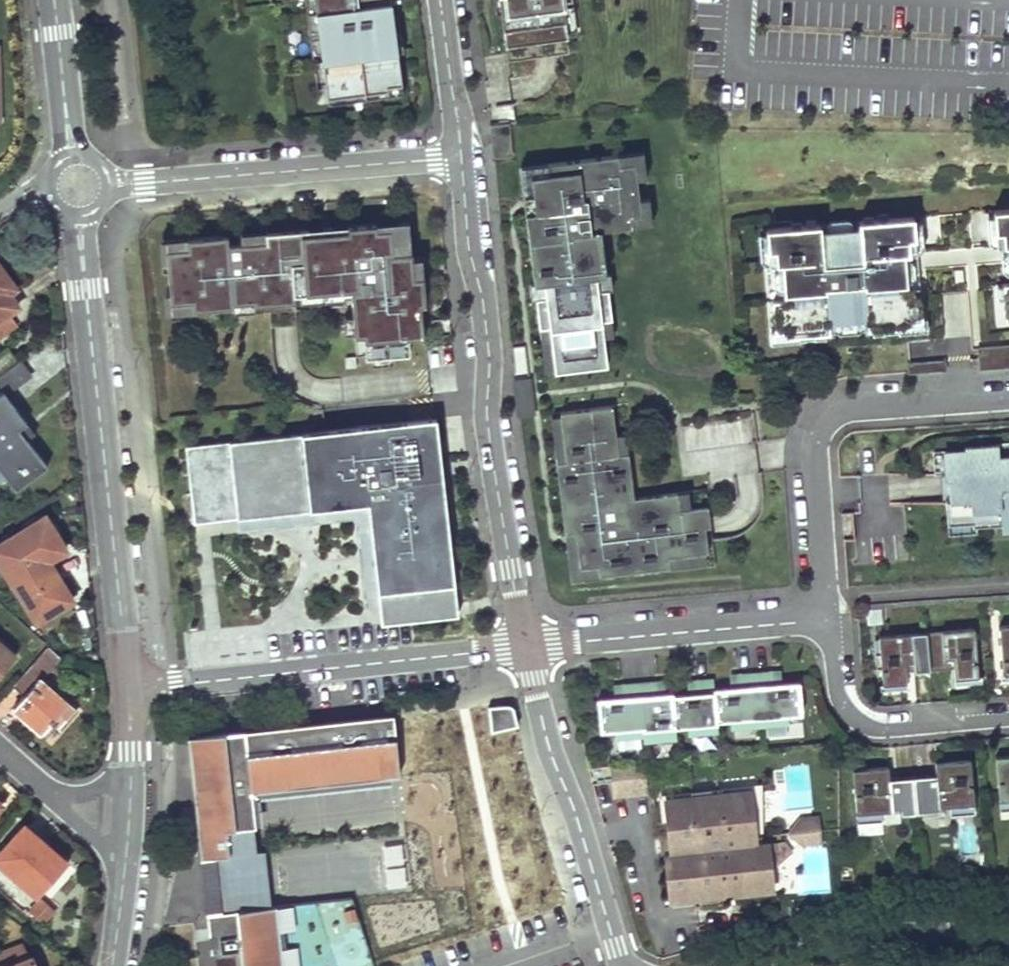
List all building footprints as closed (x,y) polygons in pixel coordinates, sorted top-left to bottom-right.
[(311,55),(320,54),(313,0),(303,0),(311,55)] [(320,54),(326,97),(386,89),(386,85),(400,83),(396,51),(392,52),(390,34),(394,33),(390,1),(376,3),(376,0),(313,0),(320,54)] [(506,14),(500,15),(506,61),(568,54),(561,0),(504,0),(506,14)] [(326,97),(327,103),(402,93),(400,83),(386,85),(386,89),(326,97)] [(646,180),(643,151),(616,154),(618,164),(633,162),(636,181),(646,180)] [(552,372),(605,366),(599,320),(610,319),(606,289),(596,290),(594,275),(604,274),(599,230),(630,226),(629,216),(640,215),(638,197),(636,181),(633,162),(618,164),(616,154),(545,163),(546,173),(529,175),(533,211),(524,212),(532,283),(542,282),(543,296),(534,297),(537,327),(547,326),(552,369),(552,372)] [(545,163),(518,166),(524,212),(533,211),(529,175),(546,173),(545,163)] [(652,223),(648,195),(638,197),(640,215),(629,216),(630,226),(652,223)] [(993,212),(994,233),(1001,232),(1002,246),(1008,246),(1008,210),(993,212)] [(770,300),(773,332),(785,331),(786,336),(828,332),(827,322),(866,319),(866,329),(908,326),(908,321),(921,320),(919,297),(912,298),(911,290),(918,289),(917,281),(905,282),(904,270),(890,271),(889,255),(903,254),(908,253),(907,240),(914,239),(912,217),(858,222),(858,229),(820,232),(819,225),(765,229),(767,251),(772,251),(773,265),(780,264),(783,299),(770,300)] [(858,222),(819,225),(820,232),(858,229),(858,222)] [(165,249),(169,303),(190,302),(191,310),(232,307),(232,304),(252,302),(253,306),(294,302),(293,294),(349,290),(350,298),(353,335),(363,335),(364,357),(409,353),(408,337),(422,336),(420,304),(423,303),(422,283),(415,284),(415,287),(408,288),(407,277),(412,277),(410,251),(401,252),(399,227),(375,229),(375,223),(346,226),(346,230),(308,233),(307,229),(265,232),(265,241),(227,244),(227,243),(209,244),(209,237),(186,239),(186,248),(165,249)] [(227,235),(209,237),(209,244),(227,243),(227,235)] [(186,239),(164,240),(165,249),(186,248),(186,239)] [(890,271),(904,270),(903,254),(889,255),(890,271)] [(610,288),(608,274),(604,274),(594,275),(596,290),(606,289),(610,288)] [(422,283),(421,276),(412,277),(407,277),(408,288),(415,287),(415,284),(422,283)] [(11,308),(18,303),(0,279),(0,316),(11,308)] [(527,284),(529,298),(534,297),(543,296),(542,282),(532,283),(527,284)] [(293,294),(294,302),(350,298),(349,290),(293,294)] [(169,303),(170,320),(192,319),(191,310),(190,302),(169,303)] [(20,321),(11,308),(0,316),(0,335),(20,321)] [(269,313),(270,328),(297,326),(296,311),(269,313)] [(827,322),(828,332),(835,332),(838,334),(857,332),(859,330),(866,329),(866,319),(827,322)] [(537,327),(542,370),(552,369),(547,326),(537,327)] [(353,335),(355,358),(364,357),(363,335),(353,335)] [(16,354),(8,343),(0,349),(0,367),(16,354)] [(1003,347),(977,348),(979,367),(1004,365),(1003,347)] [(345,367),(355,367),(354,357),(345,357),(345,367)] [(0,369),(0,385),(1,388),(31,378),(26,361),(0,369)] [(945,361),(906,364),(907,373),(936,371),(942,369),(944,366),(945,361)] [(4,476),(36,454),(18,428),(26,422),(2,390),(0,391),(0,471),(4,476)] [(595,575),(666,566),(665,556),(705,551),(702,526),(707,526),(705,505),(676,509),(674,492),(631,497),(625,452),(615,454),(613,432),(610,406),(557,412),(563,460),(553,461),(561,525),(579,523),(580,529),(571,530),(576,567),(594,565),(595,575)] [(185,445),(194,523),(236,519),(238,533),(275,528),(284,527),(299,526),(354,520),(358,558),(358,560),(359,564),(364,613),(364,616),(365,625),(409,620),(462,614),(460,605),(440,417),(185,445)] [(625,452),(623,431),(613,432),(615,454),(625,452)] [(946,524),(971,523),(971,526),(975,526),(1001,524),(1001,520),(1008,520),(1008,447),(997,448),(997,444),(963,447),(963,453),(946,454),(941,454),(943,474),(946,524)] [(931,451),(933,475),(943,474),(941,454),(946,454),(945,450),(931,451)] [(703,489),(674,492),(676,509),(705,505),(703,489)] [(38,619),(72,597),(49,558),(67,546),(48,513),(0,541),(0,560),(38,619)] [(1001,531),(1008,531),(1008,520),(1001,520),(1001,524),(1001,531)] [(561,525),(567,578),(595,575),(594,565),(576,567),(571,530),(580,529),(579,523),(561,525)] [(946,524),(947,535),(976,533),(975,526),(971,526),(971,523),(946,524)] [(666,566),(711,561),(707,526),(702,526),(705,551),(665,556),(666,566)] [(998,627),(1003,676),(1008,675),(1008,626),(998,627)] [(973,629),(925,633),(929,670),(944,669),(943,660),(951,659),(952,668),(954,680),(977,678),(973,629)] [(929,670),(925,633),(878,637),(882,686),(906,684),(905,672),(904,663),(912,663),(913,672),(929,670)] [(16,654),(0,641),(0,671),(16,654)] [(13,708),(46,738),(57,726),(63,730),(78,715),(40,677),(58,656),(47,644),(10,686),(22,697),(13,708)] [(943,660),(944,669),(952,668),(951,659),(943,660)] [(904,663),(905,672),(913,672),(912,663),(904,663)] [(768,686),(767,673),(751,674),(756,729),(787,726),(786,717),(800,716),(797,683),(775,685),(768,686)] [(756,729),(751,674),(736,676),(737,689),(731,690),(712,691),(715,723),(729,722),(730,731),(756,729)] [(716,735),(715,723),(712,691),(712,680),(693,682),(694,695),(687,696),(671,697),(674,730),(687,728),(688,737),(716,735)] [(656,696),(655,683),(637,685),(642,739),(642,745),(675,742),(674,730),(671,697),(671,695),(663,696),(656,696)] [(663,696),(662,683),(655,683),(656,696),(663,696)] [(642,739),(637,685),(619,686),(621,700),(614,700),(596,702),(599,734),(613,733),(614,742),(642,739)] [(511,706),(488,709),(490,737),(518,731),(515,710),(511,706)] [(232,732),(224,733),(225,747),(244,745),(243,734),(392,718),(392,716),(332,722),(232,732)] [(228,856),(223,805),(251,802),(251,797),(250,792),(388,778),(399,777),(392,718),(243,734),(244,745),(225,747),(224,733),(186,737),(191,780),(195,779),(203,858),(228,856)] [(995,758),(999,811),(1008,811),(1008,757),(995,758)] [(927,776),(912,777),(915,814),(930,813),(930,808),(949,806),(949,816),(974,813),(969,760),(934,763),(935,778),(936,789),(929,790),(928,779),(927,776)] [(915,814),(912,777),(896,778),(897,793),(890,793),(889,782),(888,767),(852,770),(857,824),(881,822),(880,812),(899,811),(899,815),(915,814)] [(250,792),(251,797),(389,783),(388,778),(250,792)] [(928,779),(929,790),(936,789),(935,778),(928,779)] [(195,779),(191,780),(205,915),(270,908),(264,851),(255,852),(252,828),(254,828),(251,802),(223,805),(228,856),(203,858),(195,779)] [(890,793),(897,793),(896,781),(889,782),(890,793)] [(760,784),(663,796),(664,802),(748,792),(754,845),(766,843),(760,784)] [(748,792),(664,802),(668,835),(670,855),(663,855),(668,901),(772,888),(770,871),(766,843),(754,845),(748,792)] [(40,896),(70,862),(48,842),(30,824),(0,856),(40,896)] [(819,829),(788,833),(801,843),(821,841),(819,829)] [(658,837),(660,856),(663,855),(670,855),(668,835),(658,837)] [(766,843),(770,871),(792,851),(783,841),(766,843)] [(27,911),(44,924),(56,909),(40,896),(27,911)] [(205,915),(211,965),(281,965),(275,907),(270,908),(205,915)] [(279,907),(275,907),(281,965),(286,965),(279,907)] [(28,948),(24,950),(17,938),(0,945),(0,965),(37,965),(28,948)]
